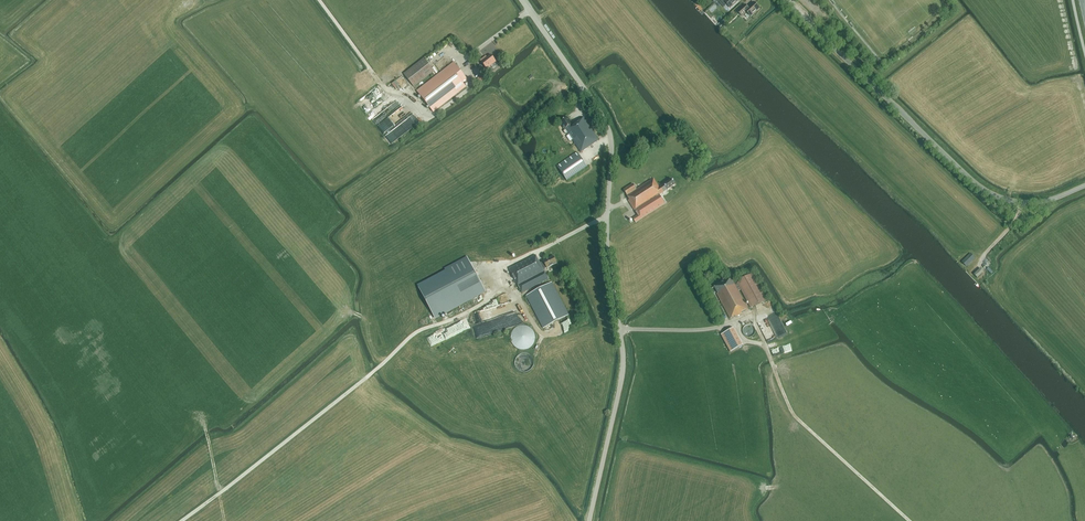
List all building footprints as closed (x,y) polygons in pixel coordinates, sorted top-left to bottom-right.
[(745,4),(737,11),(742,16),(746,12),(751,17),(760,9),(754,2),(748,7),(745,4)] [(496,61),(491,54),(485,59),(484,58),(480,61),(486,69),(496,61)] [(434,71),(424,58),(404,73),(414,87),(434,71)] [(454,62),(417,91),(433,112),(466,86),(464,84),(468,81),(454,62)] [(392,83),(396,88),(401,85),(396,80),(392,83)] [(381,121),(391,111),(387,107),(377,116),(381,121)] [(565,129),(581,152),(599,140),(583,118),(580,120),(573,124),(571,121),(570,121),(568,117),(560,122),(565,129)] [(392,130),(385,136),(391,143),(398,137),(392,130)] [(579,155),(559,169),(567,180),(587,166),(579,155)] [(659,195),(675,184),(672,179),(659,187),(653,178),(636,189),(632,184),(623,190),(627,195),(629,200),(628,200),(638,215),(633,218),(636,222),(665,203),(659,195)] [(966,266),(975,258),(970,254),(962,262),(966,266)] [(547,268),(557,263),(553,256),(543,261),(544,261),(540,263),(536,255),(509,269),(522,293),(548,279),(544,271),(545,271),(545,269),(547,268)] [(439,272),(440,274),(418,286),(435,318),(485,292),(467,258),(439,272)] [(983,272),(980,268),(974,274),(977,277),(983,272)] [(751,308),(766,299),(752,273),(736,282),(737,284),(735,285),(731,278),(714,287),(718,293),(717,294),(730,319),(735,316),(736,317),(748,309),(738,291),(741,290),(751,308)] [(544,328),(569,315),(552,282),(526,295),(544,328)] [(396,306),(396,318),(405,318),(405,306),(396,306)] [(784,323),(774,327),(778,337),(787,333),(784,323)] [(744,334),(746,336),(750,337),(753,336),(755,333),(755,330),(754,326),(751,324),(748,324),(745,325),(743,328),(742,331),(744,334)] [(513,345),(518,349),(524,350),(530,347),(534,342),(535,336),(532,330),(527,326),(521,325),(515,328),(511,333),(510,339),(513,345)] [(730,352),(743,345),(733,328),(721,334),(730,352)] [(517,369),(520,372),(525,373),(529,371),(532,367),(533,362),(531,358),(528,355),(523,354),(518,356),(515,360),(515,365),(517,369)]
